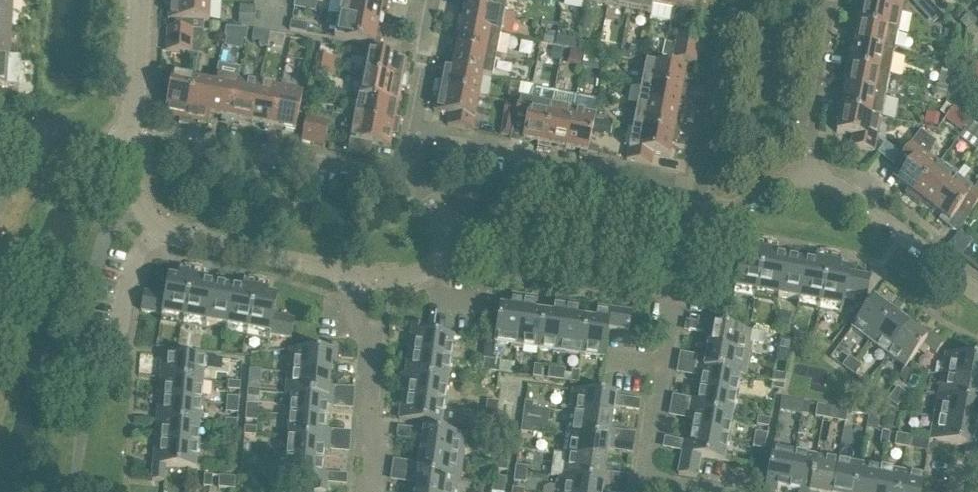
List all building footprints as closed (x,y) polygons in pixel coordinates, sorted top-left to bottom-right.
[(11,28),(13,0),(0,0),(0,27),(11,28)] [(164,7),(169,7),(168,20),(209,23),(210,0),(164,0),(164,7)] [(339,17),(379,25),(382,11),(386,12),(388,5),(363,0),(342,0),(339,17)] [(507,0),(461,0),(460,6),(505,15),(507,0)] [(586,8),(589,8),(590,4),(608,7),(609,0),(587,0),(586,8)] [(608,7),(626,11),(625,15),(628,16),(631,0),(609,0),(608,7)] [(651,16),(653,6),(652,6),(654,0),(631,0),(628,16),(631,17),(632,12),(650,16),(651,16)] [(652,6),(653,6),(670,10),(669,14),(672,15),(673,10),(675,0),(654,0),(652,6)] [(705,24),(707,17),(710,0),(675,0),(673,10),(700,16),(699,22),(705,24)] [(853,25),(898,34),(903,4),(896,0),(879,0),(877,7),(862,4),(859,17),(855,16),(853,25)] [(927,0),(917,0),(913,4),(922,13),(931,4),(927,0)] [(516,17),(505,15),(460,6),(458,13),(463,14),(460,28),(500,36),(512,38),(516,17)] [(241,8),(241,24),(253,25),(253,9),(241,8)] [(331,34),(330,39),(379,48),(381,40),(376,39),(379,25),(339,17),(335,35),(331,34)] [(309,25),(293,22),(291,31),(307,34),(309,25)] [(898,34),(853,25),(851,35),(856,36),(853,48),(893,55),(898,34)] [(10,57),(11,28),(0,27),(0,56),(10,57)] [(193,30),(168,28),(167,39),(192,41),(193,30)] [(246,41),(248,31),(227,28),(225,37),(227,37),(244,41),(246,41)] [(497,54),(500,36),(460,28),(457,42),(453,41),(451,48),(501,58),(502,55),(497,54)] [(191,53),(199,54),(203,30),(193,30),(192,41),(191,53)] [(266,48),(268,34),(252,31),(251,41),(258,42),(258,46),(266,48)] [(285,37),(269,35),(267,45),(283,47),(285,37)] [(677,37),(675,48),(700,53),(702,42),(677,37)] [(166,52),(191,53),(192,41),(167,39),(166,52)] [(492,78),(496,60),(500,61),(501,58),(451,48),(450,55),(455,56),(452,70),(483,76),(483,77),(492,79),(492,78)] [(675,48),(673,60),(697,65),(700,53),(675,48)] [(846,58),(844,68),(889,77),(893,55),(853,48),(851,59),(846,58)] [(585,53),(582,65),(603,69),(605,57),(585,53)] [(404,77),(407,62),(391,58),(367,54),(363,73),(359,72),(358,75),(408,85),(409,78),(404,77)] [(8,86),(19,87),(19,84),(20,81),(20,77),(21,74),(21,71),(21,67),(21,64),(20,60),(20,58),(10,57),(0,56),(0,86),(8,86)] [(337,63),(318,58),(316,67),(335,70),(337,63)] [(683,86),(686,71),(646,63),(642,82),(637,81),(637,85),(686,94),(688,87),(683,86)] [(335,70),(316,67),(315,73),(327,75),(334,77),(335,70)] [(443,68),(440,83),(435,82),(434,89),(479,98),(483,98),(484,95),(479,94),(483,77),(483,76),(452,70),(443,68)] [(847,78),(845,90),(885,98),(889,77),(844,68),(843,77),(847,78)] [(942,73),(940,85),(949,87),(951,75),(942,73)] [(221,118),(220,122),(230,124),(238,79),(217,75),(216,75),(214,84),(215,85),(209,115),(211,116),(221,118)] [(362,79),(359,97),(399,105),(402,91),(406,92),(408,85),(358,75),(357,78),(362,79)] [(179,119),(178,124),(186,125),(194,81),(172,76),(164,116),(179,119)] [(239,126),(240,121),(252,124),(260,83),(238,79),(230,124),(239,126)] [(314,80),(309,82),(315,94),(321,91),(314,79),(314,80)] [(214,84),(194,81),(186,125),(193,127),(193,122),(208,125),(209,125),(211,116),(209,115),(215,85),(214,84)] [(264,126),(263,131),(272,133),(281,88),(260,83),(252,124),(264,126)] [(641,89),(637,107),(678,115),(680,100),(685,101),(686,94),(637,85),(636,88),(641,89)] [(935,96),(946,99),(948,88),(937,86),(935,96)] [(303,92),(281,88),(272,133),(282,134),(283,130),(295,132),(303,92)] [(432,96),(437,97),(434,112),(450,115),(448,127),(472,132),(479,98),(434,89),(432,96)] [(537,144),(536,149),(543,150),(552,105),(553,101),(554,94),(536,90),(531,93),(530,101),(518,99),(517,105),(514,120),(514,123),(525,126),(522,141),(537,144)] [(881,119),(885,98),(845,90),(843,102),(838,101),(836,110),(881,119)] [(552,105),(543,150),(550,152),(551,147),(565,150),(573,110),(576,98),(554,94),(553,101),(552,105)] [(350,114),(350,117),(354,118),(399,127),(401,120),(396,119),(399,105),(359,97),(355,115),(350,114)] [(580,152),(579,157),(587,159),(598,102),(576,98),(573,110),(565,150),(580,152)] [(505,103),(502,117),(503,117),(514,120),(517,105),(505,103)] [(629,127),(633,128),(678,137),(680,130),(675,129),(678,115),(637,107),(634,125),(629,124),(629,127)] [(852,137),(850,148),(867,151),(874,153),(881,119),(836,110),(834,120),(839,121),(836,133),(852,137)] [(938,115),(929,113),(926,124),(936,126),(938,115)] [(306,118),(301,143),(313,145),(318,121),(306,118)] [(393,136),(397,137),(399,127),(354,118),(347,154),(370,158),(372,145),(390,148),(393,136)] [(325,147),(329,123),(318,121),(313,145),(325,147)] [(971,142),(977,133),(977,128),(970,123),(961,135),(971,142)] [(654,155),(669,158),(672,143),(677,144),(678,137),(633,128),(627,162),(651,166),(654,155)] [(897,163),(906,170),(896,183),(907,191),(904,195),(911,201),(939,164),(921,150),(912,143),(897,163)] [(931,210),(956,177),(939,164),(911,201),(919,206),(922,203),(931,210)] [(941,217),(938,221),(947,227),(956,234),(977,205),(977,186),(974,191),(956,177),(931,210),(941,217)] [(628,217),(638,219),(640,209),(630,207),(628,217)] [(717,267),(714,285),(757,293),(766,245),(753,243),(751,255),(741,254),(738,271),(717,267)] [(766,245),(757,293),(778,297),(785,262),(776,260),(778,247),(772,246),(766,245)] [(806,265),(799,301),(820,305),(829,257),(817,255),(815,267),(806,265)] [(829,257),(820,305),(842,309),(846,292),(867,296),(870,277),(839,272),(842,259),(836,258),(829,257)] [(778,297),(799,301),(806,265),(785,262),(778,297)] [(178,282),(169,280),(165,297),(144,293),(141,312),(162,316),(184,320),(193,271),(187,270),(186,270),(185,270),(184,270),(180,269),(178,282)] [(212,288),(203,286),(205,274),(202,273),(201,273),(200,273),(199,273),(193,271),(184,320),(205,323),(212,288)] [(244,281),(242,293),(233,292),(227,327),(248,331),(257,283),(251,282),(250,282),(249,282),(248,281),(244,281)] [(276,300),(267,298),(269,285),(266,285),(265,285),(263,284),(262,284),(257,283),(248,331),(270,335),(291,339),(293,328),(294,321),(273,317),(276,300)] [(233,292),(212,288),(205,323),(227,327),(233,292)] [(495,344),(511,346),(511,349),(516,350),(524,298),(512,296),(510,310),(500,308),(496,335),(495,344)] [(538,350),(543,315),(534,313),(536,299),(524,298),(516,350),(522,351),(523,348),(538,350)] [(873,301),(852,330),(870,343),(892,314),(885,309),(873,301)] [(559,356),(567,304),(555,302),(553,316),(543,315),(538,350),(554,353),(553,355),(559,356)] [(567,304),(559,356),(565,357),(566,354),(581,357),(586,321),(577,319),(579,306),(567,304)] [(603,363),(608,329),(611,330),(629,333),(630,327),(630,326),(632,313),(597,308),(595,322),(586,321),(581,357),(596,359),(596,361),(603,363)] [(780,312),(777,331),(789,333),(792,314),(780,312)] [(899,319),(892,314),(870,343),(888,356),(909,327),(899,319)] [(707,317),(706,326),(712,327),(708,348),(749,355),(752,343),(763,345),(765,336),(718,327),(719,319),(707,317)] [(451,355),(453,339),(423,334),(424,327),(412,325),(411,334),(417,335),(415,344),(409,343),(408,355),(453,361),(454,355),(451,355)] [(930,335),(926,339),(920,335),(909,327),(888,356),(906,369),(918,352),(922,347),(928,351),(935,356),(940,349),(943,345),(937,340),(930,335)] [(337,356),(338,347),(326,346),(325,354),(295,351),(295,361),(289,360),(287,373),(330,377),(331,364),(331,355),(337,356)] [(922,347),(918,352),(924,356),(928,351),(922,347)] [(708,348),(704,369),(739,376),(745,377),(749,355),(708,348)] [(447,382),(449,367),(452,367),(453,361),(408,355),(406,367),(412,368),(411,377),(447,382)] [(167,370),(166,379),(202,382),(204,366),(206,367),(207,360),(162,356),(161,369),(167,370)] [(945,364),(942,376),(977,383),(977,361),(952,356),(951,365),(945,364)] [(842,367),(849,372),(856,362),(850,358),(842,367)] [(484,365),(483,371),(491,373),(492,361),(485,360),(484,365)] [(499,373),(500,362),(492,361),(491,373),(499,374),(499,373)] [(855,376),(862,367),(856,362),(849,372),(855,376)] [(535,366),(533,378),(541,379),(543,367),(536,366),(535,366)] [(550,368),(548,380),(556,381),(557,369),(550,368)] [(564,382),(565,370),(557,369),(556,381),(564,382)] [(700,390),(738,397),(739,391),(737,391),(739,376),(704,369),(702,379),(700,390)] [(572,371),(570,383),(579,384),(580,372),(579,372),(572,371)] [(328,398),(329,388),(330,377),(287,373),(286,386),(292,386),(292,395),(328,398)] [(786,375),(775,374),(774,382),(785,384),(786,375)] [(977,405),(977,383),(942,376),(940,388),(946,390),(944,398),(977,405)] [(448,398),(445,398),(447,382),(411,377),(409,386),(403,386),(402,398),(447,404),(448,398)] [(201,397),(202,382),(166,379),(165,388),(159,388),(159,400),(203,404),(204,398),(201,397)] [(772,389),(777,390),(783,392),(785,384),(774,382),(772,389)] [(228,391),(240,392),(240,383),(229,383),(229,384),(228,391)] [(907,395),(898,388),(893,394),(902,401),(907,395)] [(259,399),(260,391),(248,390),(247,398),(259,399)] [(737,403),(738,397),(700,390),(696,411),(732,417),(734,403),(737,403)] [(570,414),(612,420),(615,397),(579,392),(578,402),(572,401),(570,414)] [(889,400),(898,407),(902,401),(893,394),(889,400)] [(326,420),(327,408),(328,398),(292,395),(290,411),(288,411),(287,416),(326,420)] [(239,399),(227,398),(227,406),(239,406),(239,399)] [(446,410),(447,404),(402,398),(400,410),(406,411),(405,421),(441,426),(443,410),(446,410)] [(944,398),(943,407),(937,406),(935,419),(976,426),(977,414),(977,405),(944,398)] [(163,422),(199,425),(200,409),(203,410),(203,404),(159,400),(158,412),(163,413),(163,422)] [(499,403),(487,402),(486,409),(497,411),(499,403)] [(537,404),(525,403),(524,411),(536,412),(536,409),(537,404)] [(803,404),(801,414),(809,416),(811,405),(803,404)] [(258,406),(247,405),(246,413),(258,414),(258,406)] [(226,413),(238,414),(239,406),(227,406),(226,413)] [(818,406),(816,417),(823,419),(825,408),(818,406)] [(832,420),(833,409),(825,408),(823,419),(832,420)] [(485,417),(496,419),(497,411),(486,409),(485,417)] [(841,410),(839,422),(845,422),(847,423),(849,412),(841,410)] [(523,419),(535,420),(536,412),(524,411),(523,419)] [(693,433),(731,440),(732,434),(729,433),(732,417),(696,411),(694,422),(693,433)] [(245,421),(257,422),(258,414),(246,413),(245,421)] [(573,436),(609,441),(612,420),(570,414),(568,426),(574,427),(573,436)] [(324,441),(325,431),(326,420),(287,416),(287,422),(289,423),(288,438),(324,441)] [(771,420),(759,418),(758,423),(757,426),(770,428),(771,420)] [(977,448),(972,447),(973,439),(976,426),(935,419),(932,431),(938,432),(936,442),(966,447),(964,456),(976,458),(977,448)] [(225,428),(237,429),(237,421),(226,420),(225,427),(225,428)] [(155,443),(200,447),(200,441),(198,441),(199,425),(163,422),(162,431),(156,431),(155,443)] [(521,433),(532,435),(533,430),(534,427),(522,425),(521,433)] [(244,436),(256,437),(256,436),(257,429),(245,428),(244,436)] [(460,437),(424,432),(422,443),(421,454),(463,460),(464,447),(458,446),(460,437)] [(727,445),(729,446),(731,440),(693,433),(689,454),(684,453),(678,475),(697,478),(701,457),(724,461),(727,445)] [(769,435),(756,433),(755,440),(767,443),(769,435)] [(898,435),(896,446),(902,448),(905,436),(898,435)] [(564,456),(606,462),(609,441),(573,436),(572,445),(566,444),(564,456)] [(910,449),(913,438),(905,436),(902,448),(906,448),(910,449)] [(322,463),(323,452),(324,441),(288,438),(287,454),(284,454),(284,460),(322,463)] [(753,448),(766,451),(767,443),(755,440),(754,444),(753,448)] [(165,466),(195,469),(197,452),(199,453),(200,447),(155,443),(154,455),(160,456),(159,465),(153,464),(152,481),(164,482),(165,466)] [(773,451),(766,486),(789,490),(796,452),(789,450),(788,454),(773,451)] [(789,490),(799,491),(810,491),(816,459),(801,456),(801,453),(796,452),(789,490)] [(419,465),(418,475),(454,480),(455,471),(461,472),(463,460),(421,454),(419,465)] [(564,456),(553,455),(550,476),(567,479),(603,484),(606,462),(564,456)] [(838,463),(816,459),(810,491),(832,491),(838,463)] [(284,460),(283,466),(286,466),(285,482),(315,485),(315,484),(321,485),(321,484),(321,474),(322,463),(284,460)] [(508,464),(496,463),(496,464),(495,471),(507,473),(508,464)] [(859,467),(838,463),(832,491),(855,491),(859,467)] [(855,491),(876,491),(880,470),(859,467),(855,491)] [(902,474),(880,470),(876,491),(898,491),(902,474)] [(514,483),(525,484),(527,474),(515,472),(514,483)] [(923,478),(902,474),(898,491),(921,491),(923,478)] [(415,491),(458,491),(458,490),(452,489),(454,480),(418,475),(416,485),(415,491)] [(205,476),(204,488),(208,488),(212,488),(213,476),(209,476),(205,476)] [(219,477),(218,489),(226,489),(227,478),(219,477)] [(234,490),(235,478),(227,478),(226,489),(229,490),(234,490)] [(506,479),(494,478),(493,486),(505,487),(506,479)] [(603,484),(567,479),(566,487),(560,487),(559,491),(601,491),(603,484)] [(321,484),(321,485),(315,484),(315,485),(314,491),(326,491),(327,484),(321,484)]
